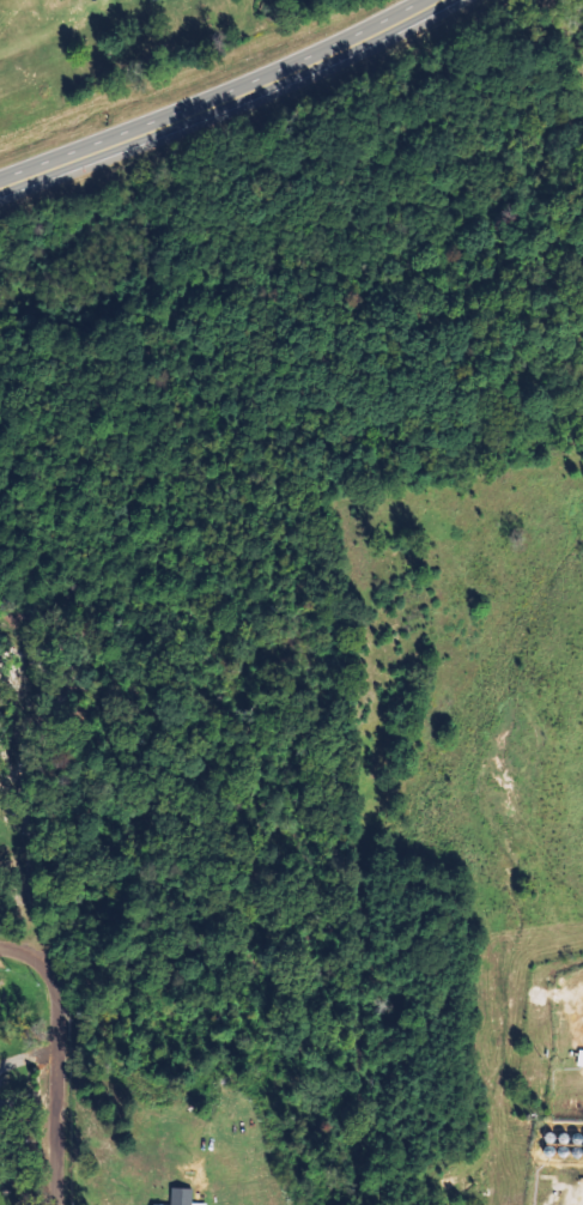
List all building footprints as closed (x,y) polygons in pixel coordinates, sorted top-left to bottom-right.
[(199,1191),(179,1190),(178,1204),(199,1204),(199,1191)]
